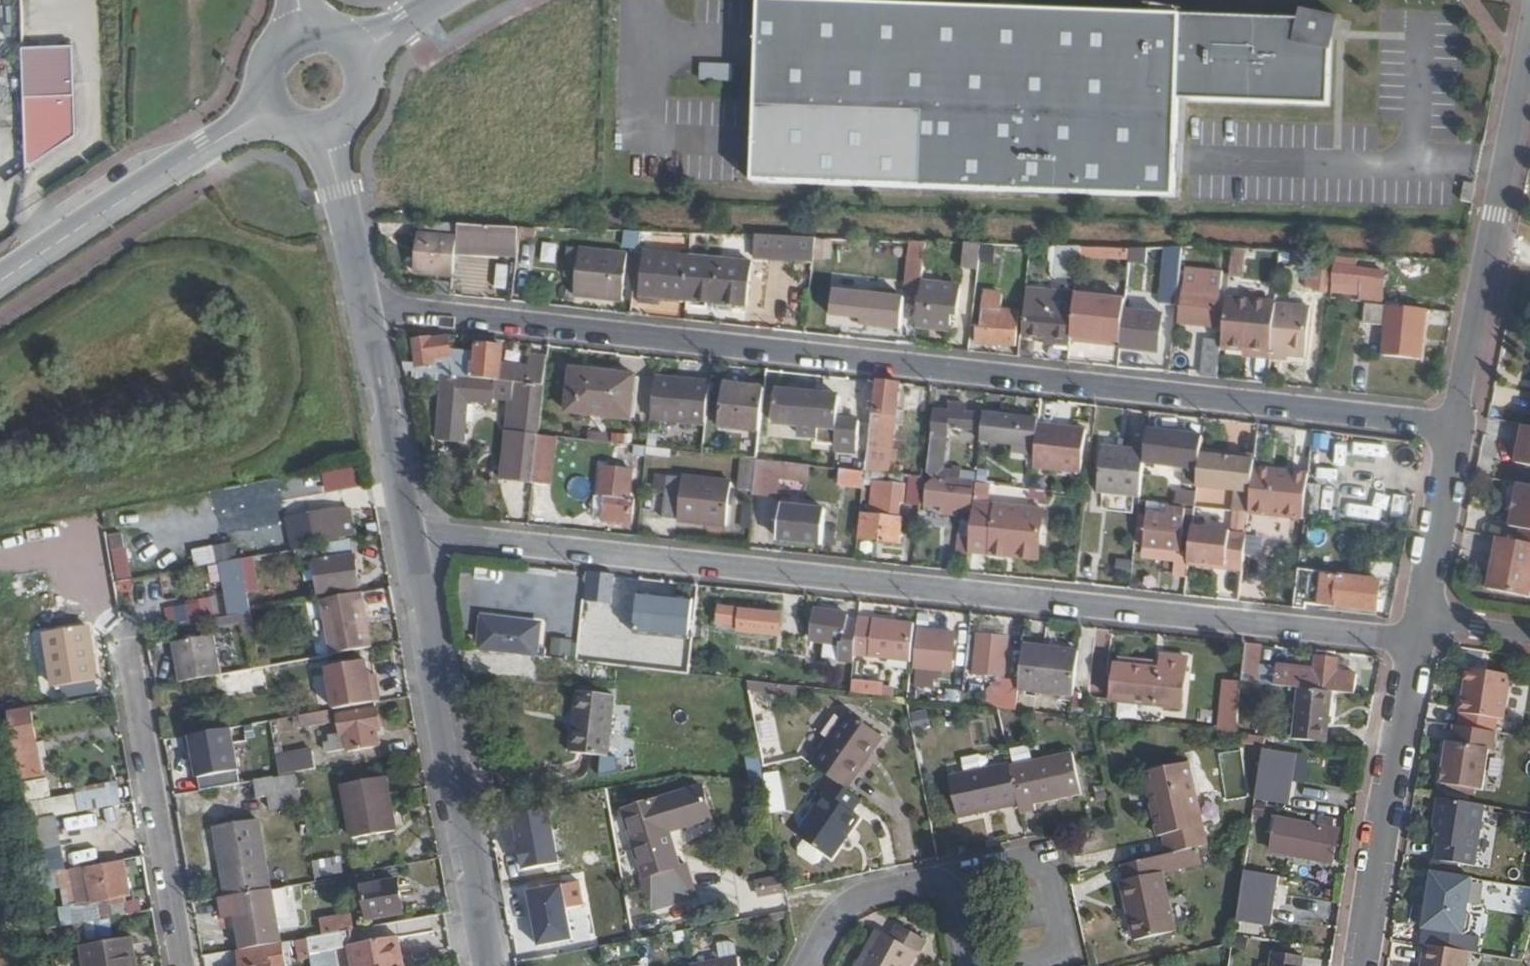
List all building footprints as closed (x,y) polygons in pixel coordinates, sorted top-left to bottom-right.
[(755,179),(1177,193),(1177,171),(1179,141),(1180,96),(1325,101),(1327,44),(1328,45),(1336,11),(1299,3),(1297,13),(1178,10),(1178,6),(1181,7),(1181,4),(1152,0),(1144,0),(1144,1),(1149,1),(1149,9),(1029,6),(1029,4),(1032,4),(1032,2),(1011,0),(995,0),(1001,1),(1001,5),(881,2),(881,0),(843,0),(843,1),(809,0),(760,0),(759,42),(757,102),(756,144),(755,179)] [(697,80),(731,80),(731,64),(697,64),(697,80)] [(23,96),(26,169),(77,136),(75,94),(23,96)] [(1179,141),(1177,171),(1185,172),(1186,142),(1179,141)] [(418,275),(455,280),(459,248),(462,224),(423,222),(418,275)] [(459,248),(521,255),(524,226),(479,224),(462,224),(459,248)] [(762,250),(817,257),(819,239),(763,237),(762,250)] [(966,267),(980,268),(982,241),(967,241),(966,267)] [(1139,247),(1133,246),(1130,273),(1136,273),(1139,247)] [(1166,278),(1182,281),(1185,248),(1170,247),(1166,278)] [(626,301),(632,254),(571,248),(568,275),(581,277),(579,296),(626,301)] [(1230,287),(1234,249),(1222,248),(1219,284),(1230,287)] [(748,305),(753,265),(647,253),(643,294),(748,305)] [(1331,290),(1335,254),(1318,253),(1314,289),(1331,290)] [(923,292),(924,284),(926,259),(912,258),(910,291),(923,292)] [(1384,303),(1387,272),(1346,267),(1347,259),(1339,259),(1338,266),(1342,267),(1340,284),(1368,288),(1367,301),(1384,303)] [(828,289),(853,291),(854,276),(830,273),(828,289)] [(923,292),(920,325),(951,327),(953,313),(958,313),(960,287),(924,284),(923,292)] [(1027,335),(1038,336),(1059,339),(1059,344),(1074,345),(1074,339),(1077,315),(1052,313),(1054,291),(1039,289),(1037,311),(1030,311),(1027,335)] [(1219,328),(1222,294),(1186,290),(1183,324),(1219,328)] [(867,300),(865,325),(904,328),(907,306),(900,305),(901,297),(883,294),(881,302),(867,300)] [(1079,295),(1077,315),(1074,339),(1122,343),(1126,312),(1127,299),(1079,295)] [(1255,356),(1273,357),(1279,305),(1229,300),(1224,347),(1247,349),(1256,350),(1255,356)] [(1279,305),(1273,352),(1308,354),(1312,308),(1279,305)] [(1422,359),(1427,310),(1390,307),(1385,356),(1422,359)] [(1018,346),(1020,331),(1011,330),(1013,312),(1003,311),(1001,329),(980,326),(978,341),(1018,346)] [(1122,343),(1122,348),(1160,352),(1164,316),(1126,312),(1122,343)] [(1024,335),(1022,356),(1036,358),(1038,336),(1027,335),(1024,335)] [(416,338),(417,363),(418,371),(445,374),(474,377),(475,363),(477,347),(451,343),(450,338),(434,339),(433,336),(416,338)] [(1205,376),(1219,378),(1223,341),(1209,340),(1205,376)] [(480,364),(475,363),(474,377),(495,380),(530,384),(547,385),(551,355),(534,354),(532,370),(504,366),(506,346),(483,344),(480,364)] [(402,361),(403,369),(418,371),(417,363),(402,361)] [(638,418),(642,381),(576,373),(572,409),(638,418)] [(474,377),(445,374),(437,437),(461,441),(467,398),(492,400),(495,380),(474,377)] [(727,417),(766,422),(770,380),(731,376),(727,417)] [(714,384),(658,378),(654,419),(709,425),(714,384)] [(869,470),(894,473),(904,384),(883,382),(879,412),(876,412),(875,425),(871,452),(869,470)] [(542,434),(547,385),(530,384),(524,432),(512,430),(506,479),(536,483),(542,434)] [(871,452),(875,425),(839,422),(842,396),(782,391),(778,421),(802,424),(802,435),(819,436),(820,426),(839,428),(837,449),(871,452)] [(930,471),(935,477),(950,479),(962,480),(962,470),(943,468),(945,455),(941,455),(942,435),(950,436),(951,427),(980,430),(982,415),(968,413),(968,404),(953,403),(950,412),(937,410),(930,471)] [(984,440),(1039,446),(1041,424),(1041,421),(987,414),(984,440)] [(1201,438),(1203,417),(1192,415),(1190,437),(1201,438)] [(1088,429),(1041,424),(1039,446),(1036,467),(1083,473),(1088,429)] [(1513,440),(1519,441),(1515,463),(1529,466),(1529,427),(1517,424),(1513,440)] [(652,446),(677,449),(681,449),(682,438),(653,434),(652,446)] [(596,445),(651,451),(652,446),(596,440),(596,445)] [(1350,443),(1348,477),(1383,478),(1384,445),(1350,443)] [(1103,491),(1144,495),(1147,461),(1149,451),(1106,446),(1103,491)] [(1203,449),(1203,454),(1256,460),(1257,455),(1203,449)] [(835,454),(834,466),(845,468),(855,468),(856,456),(835,454)] [(1256,460),(1203,454),(1199,487),(1253,492),(1256,468),(1256,460)] [(744,487),(759,488),(762,458),(747,457),(744,487)] [(762,458),(759,488),(773,490),(777,460),(762,458)] [(1143,501),(1166,504),(1166,499),(1194,502),(1197,478),(1170,474),(1171,464),(1147,461),(1144,495),(1143,501)] [(610,496),(609,511),(609,521),(636,525),(639,499),(633,498),(636,469),(606,466),(603,495),(610,496)] [(843,483),(868,486),(869,470),(855,468),(845,468),(843,483)] [(1251,514),(1307,519),(1312,475),(1256,468),(1253,492),(1251,514)] [(910,502),(922,504),(925,476),(914,475),(910,502)] [(950,479),(935,477),(929,484),(927,503),(945,505),(944,514),(958,515),(958,506),(973,508),(975,489),(949,486),(950,479)] [(670,498),(672,479),(661,478),(660,497),(670,498)] [(736,486),(672,479),(670,498),(668,516),(732,523),(736,486)] [(865,512),(861,539),(903,544),(906,516),(903,516),(904,501),(908,501),(909,487),(879,483),(875,513),(865,512)] [(1518,483),(1510,526),(1529,530),(1529,486),(1518,483)] [(571,487),(556,485),(554,509),(569,511),(571,487)] [(973,537),(971,552),(1013,556),(1014,546),(1044,549),(1048,510),(977,502),(973,537)] [(823,521),(825,507),(787,503),(786,517),(782,517),(781,533),(791,535),(792,540),(825,544),(827,521),(823,521)] [(344,505),(337,506),(343,535),(350,534),(344,505)] [(343,535),(337,506),(300,513),(306,542),(343,535)] [(1176,575),(1189,577),(1192,552),(1183,551),(1188,509),(1170,507),(1168,516),(1151,514),(1146,549),(1179,552),(1177,562),(1176,575)] [(609,521),(609,511),(600,511),(599,521),(609,521)] [(1520,528),(1517,541),(1529,544),(1529,530),(1520,528)] [(119,580),(134,577),(128,532),(112,534),(119,580)] [(30,565),(27,533),(0,535),(0,567),(30,565)] [(959,553),(971,554),(971,552),(973,537),(961,536),(959,553)] [(1498,538),(1487,589),(1529,598),(1529,592),(1529,544),(1517,541),(1516,541),(1498,538)] [(318,548),(320,562),(360,555),(358,541),(318,548)] [(1230,548),(1193,543),(1192,552),(1189,577),(1226,581),(1230,548)] [(1281,586),(1286,548),(1253,544),(1250,582),(1281,586)] [(1014,546),(1013,556),(1043,559),(1044,549),(1014,546)] [(1146,559),(1177,562),(1179,552),(1146,549),(1146,559)] [(360,555),(320,562),(326,594),(366,587),(360,555)] [(1296,609),(1307,611),(1308,605),(1381,613),(1385,581),(1342,576),(1342,573),(1301,568),(1296,609)] [(12,578),(17,602),(56,594),(50,570),(12,578)] [(616,573),(592,570),(589,599),(613,601),(616,573)] [(220,577),(228,617),(252,613),(245,572),(220,577)] [(683,587),(682,594),(690,595),(691,587),(683,587)] [(690,595),(682,594),(653,591),(652,599),(651,607),(644,607),(640,642),(654,643),(656,623),(684,626),(686,611),(693,611),(694,596),(690,595)] [(367,592),(328,600),(338,653),(377,646),(367,592)] [(775,641),(779,608),(721,602),(720,618),(740,620),(739,637),(775,641)] [(844,650),(859,652),(863,621),(848,618),(849,613),(819,609),(815,638),(845,642),(844,650)] [(474,615),(470,648),(538,656),(539,646),(531,645),(534,621),(474,615)] [(915,622),(863,616),(863,621),(859,652),(910,659),(915,622)] [(91,638),(89,625),(55,630),(63,678),(96,672),(94,654),(87,656),(84,639),(91,638)] [(992,634),(1001,635),(1001,627),(992,626),(992,634)] [(1105,679),(1106,629),(1092,629),(1091,678),(1105,679)] [(1011,636),(1001,635),(992,634),(979,633),(975,671),(1007,675),(1011,636)] [(951,654),(953,640),(919,636),(916,658),(924,659),(925,651),(951,654)] [(174,644),(180,682),(223,674),(215,637),(174,644)] [(1021,689),(1077,697),(1082,651),(1027,644),(1022,683),(1021,689)] [(1260,685),(1265,646),(1248,644),(1244,681),(1244,683),(1260,685)] [(1184,707),(1191,657),(1163,655),(1161,669),(1117,664),(1113,699),(1184,707)] [(1338,694),(1359,696),(1361,676),(1351,675),(1341,673),(1342,661),(1320,659),(1319,671),(1281,666),(1278,687),(1295,689),(1338,694)] [(351,707),(386,701),(382,683),(376,684),(374,675),(371,660),(332,667),(340,709),(351,707)] [(1341,673),(1351,675),(1352,662),(1342,661),(1341,673)] [(275,664),(232,672),(237,695),(280,687),(275,664)] [(1467,669),(1460,713),(1503,719),(1510,675),(1467,669)] [(374,675),(376,684),(382,683),(381,674),(374,675)] [(1218,731),(1238,733),(1244,683),(1244,681),(1224,679),(1218,731)] [(849,681),(848,695),(890,697),(891,684),(849,681)] [(999,707),(1019,709),(1021,689),(1022,683),(1011,681),(1009,696),(1001,695),(999,707)] [(1291,739),(1332,744),(1338,694),(1295,689),(1291,739)] [(569,750),(607,754),(613,696),(576,691),(569,750)] [(386,701),(351,707),(360,749),(392,743),(389,725),(394,724),(392,708),(390,708),(388,700),(386,701)] [(44,775),(32,708),(10,712),(22,779),(44,775)] [(297,728),(327,723),(325,712),(296,716),(297,728)] [(851,712),(814,764),(828,774),(850,789),(885,736),(851,712)] [(1496,732),(1454,725),(1451,742),(1448,741),(1441,784),(1482,790),(1489,749),(1493,750),(1496,732)] [(234,728),(242,770),(248,769),(257,768),(249,726),(234,728)] [(234,728),(195,736),(203,777),(218,775),(242,770),(234,728)] [(1018,801),(1021,812),(1041,807),(1040,800),(1081,792),(1071,748),(1010,760),(1018,801)] [(1218,752),(1222,796),(1245,794),(1241,749),(1218,752)] [(280,757),(283,774),(299,772),(318,768),(315,750),(280,757)] [(1288,805),(1293,753),(1256,750),(1251,801),(1288,805)] [(1167,852),(1204,844),(1182,752),(1140,761),(1152,815),(1158,816),(1167,852)] [(618,759),(595,759),(596,773),(618,773),(618,759)] [(1018,801),(1010,760),(948,773),(956,815),(1018,801)] [(218,775),(220,786),(249,780),(248,769),(242,770),(218,775)] [(283,774),(255,780),(257,796),(273,793),(276,809),(305,806),(299,772),(283,774)] [(778,772),(762,774),(766,815),(783,813),(778,772)] [(855,812),(864,800),(850,789),(828,774),(820,787),(827,792),(798,833),(806,838),(801,846),(801,851),(815,860),(820,859),(825,852),(834,858),(863,817),(855,812)] [(400,830),(390,777),(348,784),(359,837),(400,830)] [(50,779),(23,784),(29,814),(55,809),(52,794),(50,779)] [(53,816),(80,811),(76,791),(52,794),(55,809),(29,814),(30,820),(53,816)] [(1475,866),(1485,805),(1438,798),(1435,817),(1439,817),(1434,845),(1438,845),(1435,860),(1475,866)] [(664,811),(661,802),(630,811),(648,877),(679,869),(670,833),(677,830),(671,810),(664,811)] [(64,870),(53,816),(30,820),(40,874),(64,870)] [(1334,863),(1342,831),(1277,816),(1271,848),(1334,863)] [(218,828),(231,897),(234,897),(273,889),(260,820),(218,828)] [(1159,871),(1155,856),(1121,863),(1124,879),(1121,880),(1134,939),(1176,931),(1162,870),(1159,871)] [(81,924),(132,914),(129,895),(135,894),(128,861),(90,867),(97,900),(78,904),(81,924)] [(320,877),(318,868),(314,869),(311,861),(282,867),(284,883),(320,877)] [(558,865),(525,868),(526,887),(559,884),(558,865)] [(1267,930),(1276,876),(1240,870),(1232,924),(1267,930)] [(1473,878),(1432,872),(1423,929),(1464,935),(1470,931),(1471,924),(1467,918),(1473,878)] [(326,935),(357,929),(348,875),(301,884),(310,937),(326,935)] [(404,910),(399,882),(367,889),(372,916),(404,910)] [(532,951),(574,942),(562,885),(520,894),(532,951)] [(244,950),(285,942),(274,889),(273,889),(234,897),(223,899),(226,919),(238,917),(244,950)] [(858,965),(911,965),(918,953),(921,954),(928,939),(901,925),(892,939),(878,931),(858,965)] [(359,945),(357,929),(326,935),(329,951),(356,945),(359,945)] [(329,951),(326,935),(310,937),(315,965),(332,965),(329,951)] [(359,945),(356,945),(360,965),(407,965),(402,937),(359,945)] [(134,939),(88,947),(91,965),(139,965),(134,939)] [(1501,941),(1499,956),(1524,960),(1528,946),(1501,941)] [(239,950),(243,965),(274,965),(289,962),(285,942),(244,950),(239,950)] [(1426,945),(1422,965),(1466,965),(1469,952),(1426,945)] [(1305,955),(1276,951),(1273,965),(1303,965),(1305,955)]
